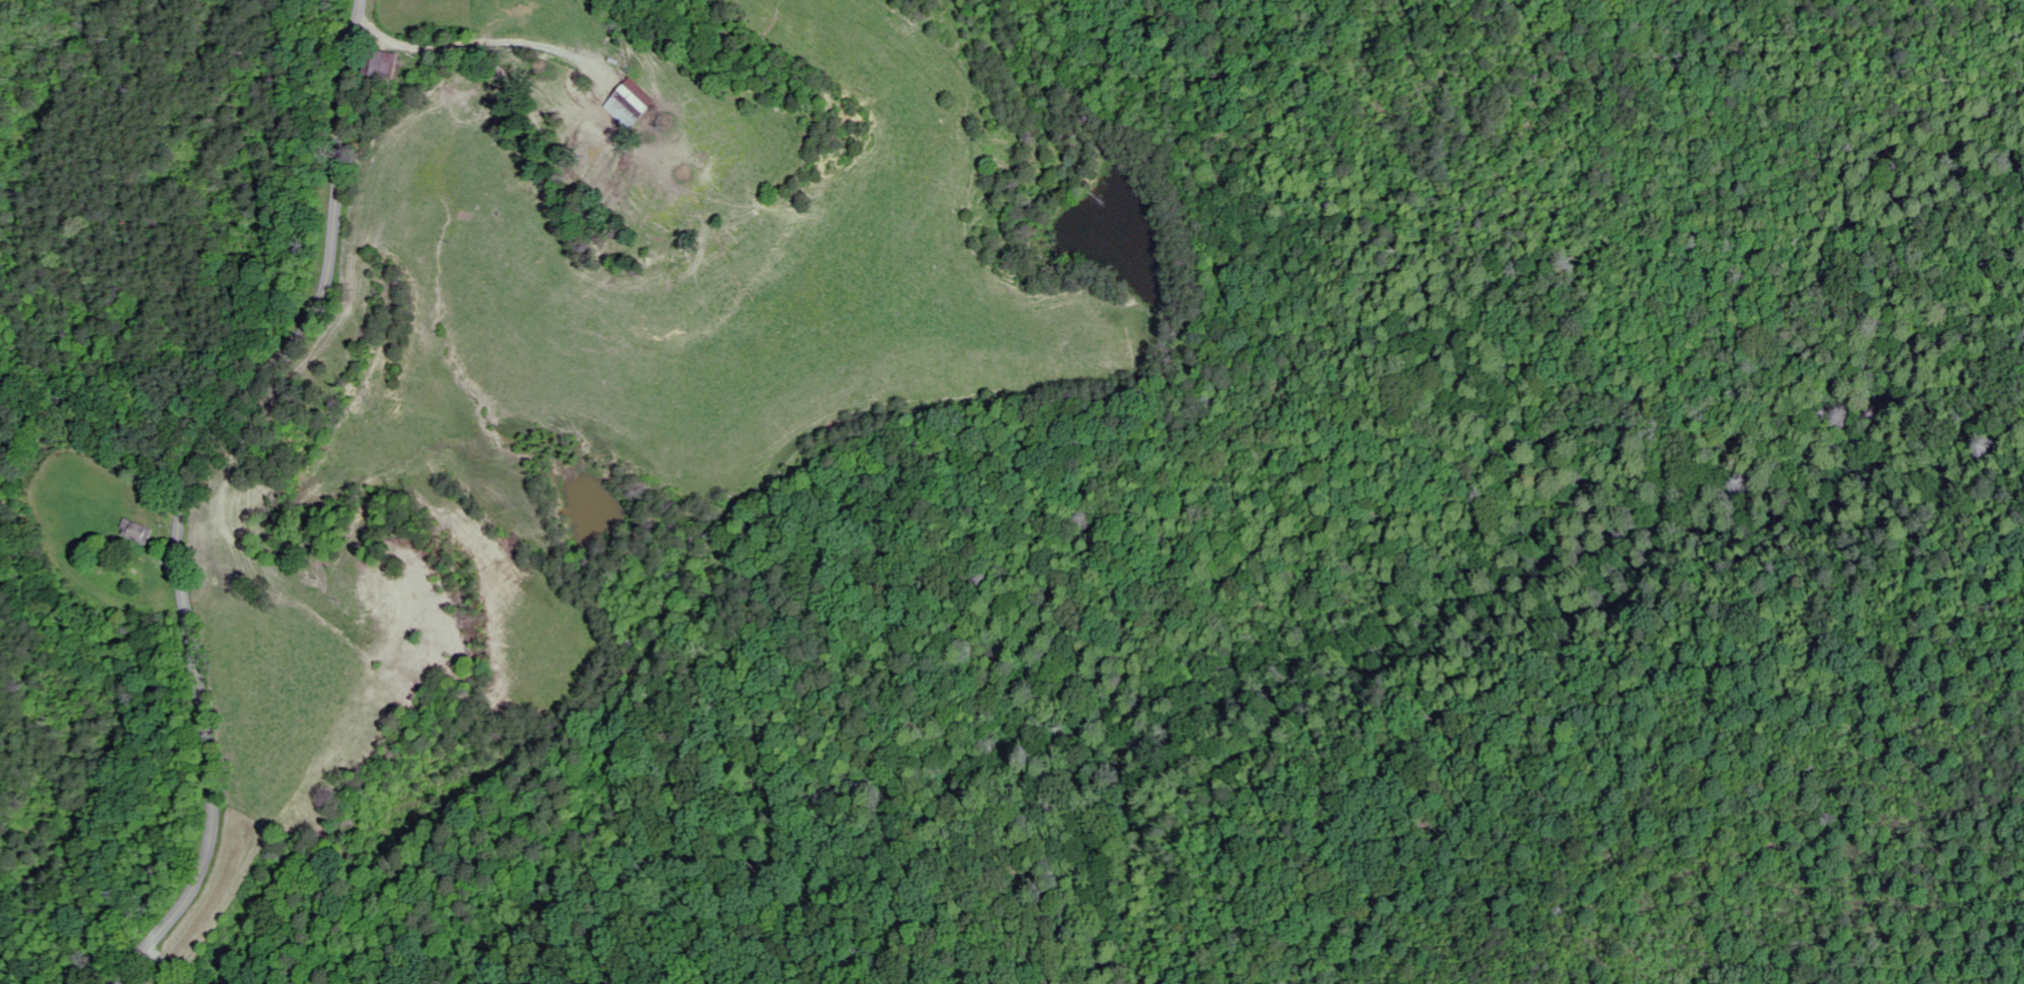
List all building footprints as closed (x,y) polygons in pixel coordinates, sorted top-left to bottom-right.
[(633,133),(660,103),(634,80),(608,110),(633,133)] [(157,531),(129,518),(122,534),(150,547),(157,531)]
